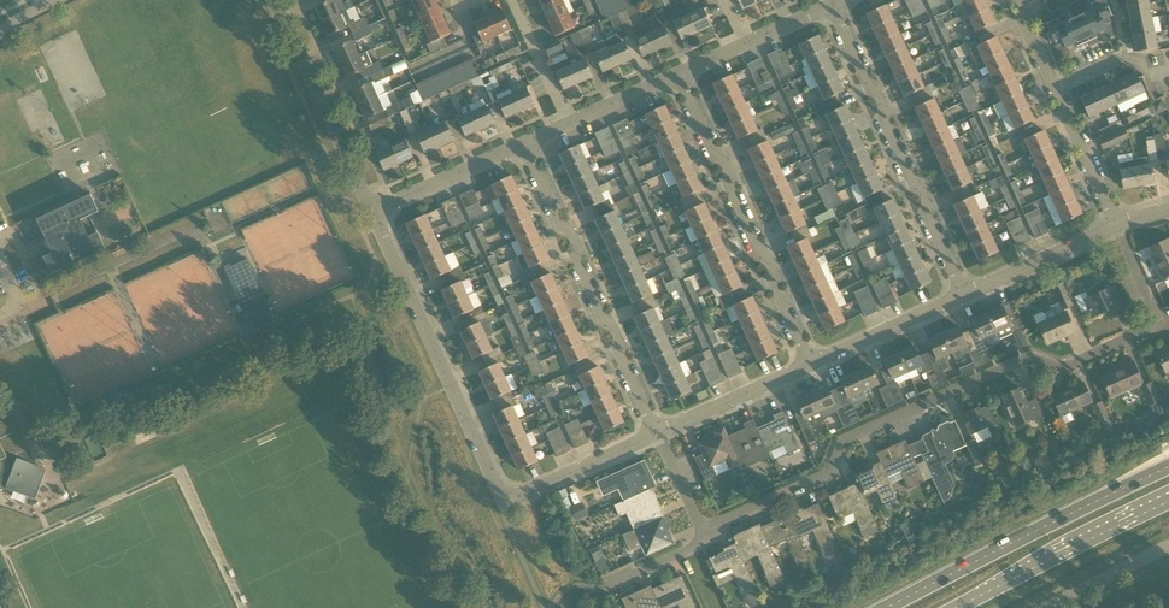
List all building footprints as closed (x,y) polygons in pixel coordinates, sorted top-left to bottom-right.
[(331,0),(316,7),(323,22),(346,11),(342,2),(346,0),(331,0)] [(412,1),(419,15),(438,6),(436,0),(414,0),(412,1)] [(562,0),(539,0),(543,9),(562,0)] [(549,23),(569,14),(569,13),(573,11),(568,0),(562,0),(543,9),(549,23)] [(615,0),(605,0),(603,3),(597,5),(604,20),(609,18),(610,18),(615,0)] [(610,18),(618,14),(626,10),(622,2),(623,0),(615,0),(610,18)] [(626,10),(637,5),(635,0),(623,0),(622,2),(626,10)] [(674,18),(675,21),(674,22),(682,39),(696,32),(689,15),(685,8),(674,13),(668,0),(658,0),(662,9),(663,9),(668,21),(674,18)] [(742,9),(756,3),(755,0),(738,0),(742,9)] [(929,4),(931,10),(945,3),(944,0),(938,0),(929,4)] [(963,4),(969,18),(989,9),(985,0),(972,0),(963,4)] [(1050,13),(1076,2),(1075,0),(1044,0),(1050,13)] [(1112,16),(1108,6),(1107,6),(1105,8),(1101,0),(1100,0),(1087,6),(1089,12),(1063,23),(1060,18),(1046,24),(1050,32),(1047,33),(1046,34),(1050,43),(1051,43),(1054,42),(1056,47),(1063,44),(1065,48),(1076,43),(1077,46),(1077,47),(1097,38),(1097,37),(1096,34),(1106,30),(1104,25),(1111,22),(1109,17),(1111,16),(1112,16)] [(915,4),(908,7),(911,13),(924,6),(922,1),(915,4)] [(1149,3),(1128,7),(1130,22),(1152,18),(1149,3)] [(591,4),(586,6),(590,15),(596,13),(591,4)] [(893,19),(886,5),(867,14),(873,28),(893,19)] [(425,29),(445,20),(438,6),(419,15),(425,29)] [(924,6),(911,13),(913,18),(927,12),(924,6)] [(663,9),(662,9),(654,12),(660,25),(668,21),(663,9)] [(689,15),(696,32),(711,26),(703,9),(689,15)] [(989,9),(969,18),(976,32),(995,23),(989,9)] [(388,12),(392,22),(398,19),(394,10),(388,12)] [(489,16),(498,36),(512,30),(503,10),(489,16)] [(626,10),(618,14),(628,36),(634,33),(636,39),(635,40),(643,56),(657,50),(650,33),(646,26),(635,31),(631,20),(626,10)] [(329,36),(346,28),(349,27),(352,33),(369,26),(365,17),(355,22),(354,19),(351,21),(346,11),(323,22),(329,36)] [(569,14),(549,23),(556,36),(576,27),(569,14)] [(609,18),(614,28),(618,36),(606,41),(618,65),(632,59),(624,42),(623,43),(622,39),(628,36),(618,14),(610,18),(609,18)] [(941,31),(946,28),(940,14),(934,16),(941,31)] [(478,31),(472,34),(478,48),(485,45),(484,43),(498,36),(489,16),(474,23),(478,31)] [(1130,22),(1133,37),(1155,33),(1152,18),(1130,22)] [(879,42),(899,33),(893,19),(873,28),(879,42)] [(425,29),(420,31),(422,37),(420,38),(424,46),(427,44),(431,52),(447,45),(444,37),(451,34),(445,20),(425,29)] [(378,22),(369,26),(372,32),(381,28),(378,22)] [(931,35),(936,32),(931,22),(926,24),(931,35)] [(369,26),(352,33),(356,42),(373,34),(372,32),(369,26)] [(589,27),(579,32),(589,54),(595,51),(596,55),(603,72),(618,65),(606,41),(595,46),(590,34),(592,33),(589,27)] [(650,33),(657,50),(672,43),(664,27),(650,33)] [(397,30),(401,40),(406,37),(402,28),(397,30)] [(941,31),(946,41),(951,39),(946,28),(941,31)] [(579,54),(568,59),(578,83),(593,77),(585,60),(583,57),(589,54),(579,32),(571,35),(579,54)] [(936,32),(931,35),(936,46),(941,43),(936,32)] [(886,56),(905,47),(899,33),(879,42),(886,56)] [(1155,33),(1133,37),(1136,52),(1157,48),(1155,33)] [(805,58),(825,49),(819,35),(799,45),(805,58)] [(406,37),(401,40),(405,49),(411,47),(406,37)] [(996,37),(977,46),(970,49),(976,63),(983,60),(1003,51),(996,37)] [(559,40),(556,42),(545,47),(549,55),(563,49),(559,40)] [(359,56),(352,41),(335,49),(342,64),(359,56)] [(519,46),(508,51),(505,52),(508,58),(522,52),(519,46)] [(892,69),(912,60),(905,47),(886,56),(892,69)] [(781,49),(774,52),(780,64),(787,61),(783,52),(781,49)] [(805,58),(809,65),(803,68),(806,75),(812,72),(832,63),(825,49),(805,58)] [(944,49),(939,52),(944,63),(949,61),(944,49)] [(1003,51),(983,60),(989,74),(1009,65),(1003,51)] [(359,56),(342,64),(348,77),(363,71),(366,77),(371,75),(383,69),(380,61),(372,64),(367,52),(359,56)] [(498,63),(508,58),(505,52),(495,57),(498,63)] [(774,52),(767,55),(769,57),(773,67),(780,64),(774,52)] [(485,61),(488,67),(495,64),(492,58),(485,61)] [(761,58),(754,61),(760,74),(761,74),(767,71),(766,69),(762,60),(761,58)] [(954,60),(959,71),(964,68),(959,58),(954,60)] [(578,83),(568,59),(553,65),(557,73),(564,89),(578,83)] [(912,60),(892,69),(898,83),(918,74),(912,60)] [(754,61),(747,64),(749,68),(752,75),(753,77),(760,74),(754,61)] [(780,64),(773,67),(776,74),(790,67),(787,61),(780,64)] [(953,71),(949,61),(944,63),(948,73),(953,71)] [(479,77),(473,62),(466,65),(472,80),(479,77)] [(511,62),(500,67),(503,73),(514,68),(511,62)] [(832,63),(812,72),(818,86),(838,77),(832,63)] [(472,80),(466,65),(459,69),(465,83),(472,80)] [(1015,79),(1009,65),(989,74),(996,88),(1015,79)] [(383,70),(383,69),(371,75),(375,83),(395,74),(391,66),(383,70)] [(511,91),(503,73),(500,67),(481,76),(482,78),(491,74),(497,86),(499,85),(503,94),(511,91)] [(790,67),(776,74),(779,80),(793,73),(790,67)] [(964,68),(959,71),(964,82),(969,79),(964,68)] [(465,83),(459,69),(452,72),(458,86),(460,85),(465,83)] [(767,71),(761,74),(763,78),(765,82),(766,83),(771,81),(769,75),(767,71)] [(458,86),(452,72),(445,75),(452,89),(458,86)] [(1122,79),(1131,98),(1145,92),(1144,90),(1148,88),(1143,77),(1139,79),(1136,72),(1122,79)] [(760,74),(753,77),(755,82),(763,78),(761,74),(760,74)] [(918,74),(898,83),(905,97),(925,88),(918,74)] [(452,89),(445,75),(438,78),(445,92),(452,89)] [(739,89),(732,75),(713,84),(720,98),(739,89)] [(814,105),(817,111),(841,100),(839,94),(844,91),(838,77),(818,86),(825,100),(814,105)] [(445,92),(438,78),(431,81),(438,95),(439,95),(445,92)] [(763,78),(755,82),(757,86),(765,82),(763,78)] [(1022,93),(1015,79),(996,88),(1002,101),(1022,93)] [(1122,79),(1108,85),(1117,105),(1131,98),(1122,79)] [(472,80),(465,83),(460,85),(463,91),(474,86),(472,80)] [(438,95),(431,81),(424,84),(431,98),(438,95)] [(765,82),(757,86),(760,92),(774,86),(771,81),(766,83),(765,82)] [(959,91),(964,102),(969,99),(964,88),(962,89),(958,81),(951,84),(955,93),(959,91)] [(377,97),(371,83),(354,90),(361,105),(377,97)] [(928,86),(932,96),(938,93),(933,83),(928,86)] [(424,102),(431,99),(431,98),(424,84),(418,87),(424,101),(424,102)] [(450,90),(453,95),(463,91),(460,85),(458,86),(452,89),(450,90)] [(1108,85),(1094,92),(1103,111),(1117,105),(1108,85)] [(969,99),(975,97),(970,86),(967,87),(964,88),(969,99)] [(527,87),(512,94),(521,112),(535,105),(527,87)] [(788,100),(793,98),(788,87),(783,89),(788,100)] [(739,89),(720,98),(726,112),(745,103),(739,89)] [(779,104),(784,102),(779,91),(777,92),(774,93),(777,101),(779,104)] [(1089,117),(1103,111),(1094,92),(1080,98),(1089,117)] [(409,108),(415,105),(411,97),(392,106),(386,93),(377,97),(361,105),(367,119),(387,110),(390,116),(400,112),(407,109),(409,108)] [(1028,107),(1022,93),(1002,101),(1008,115),(1028,107)] [(506,118),(521,112),(512,94),(498,100),(506,118)] [(974,110),(976,109),(980,108),(975,97),(969,99),(974,110)] [(793,98),(788,100),(793,110),(798,108),(793,98)] [(424,102),(424,101),(420,103),(422,108),(433,104),(431,99),(424,102)] [(940,112),(934,99),(915,107),(921,121),(940,112)] [(974,110),(969,99),(964,102),(969,113),(974,110)] [(844,106),(841,100),(817,111),(819,117),(826,114),(832,128),(852,120),(845,106),(844,106)] [(789,113),(784,102),(779,104),(784,115),(789,113)] [(732,126),(752,117),(745,103),(726,112),(732,126)] [(665,105),(646,114),(652,128),(672,119),(665,105)] [(495,123),(487,106),(472,112),(480,130),(495,123)] [(1034,120),(1028,107),(1008,115),(1015,129),(1034,120)] [(1147,108),(1137,112),(1140,118),(1150,114),(1147,108)] [(410,134),(417,131),(407,109),(400,112),(410,134)] [(472,112),(458,119),(466,137),(480,130),(472,112)] [(940,112),(921,121),(927,135),(947,126),(940,112)] [(1129,123),(1140,118),(1137,112),(1127,117),(1129,123)] [(984,126),(990,124),(985,113),(979,115),(984,126)] [(392,122),(390,116),(380,121),(382,127),(392,122)] [(752,117),(732,126),(739,140),(758,131),(752,117)] [(802,129),(807,140),(812,138),(803,117),(797,120),(802,129)] [(969,120),(974,130),(975,131),(979,128),(974,117),(969,120)] [(627,119),(620,122),(626,134),(633,131),(629,123),(627,119)] [(672,119),(652,128),(658,142),(678,133),(672,119)] [(832,128),(839,142),(858,133),(852,120),(832,128)] [(1109,125),(1112,131),(1122,126),(1120,120),(1118,121),(1110,125),(1109,125)] [(371,131),(381,127),(382,127),(380,121),(369,126),(371,131)] [(454,139),(446,122),(431,128),(439,146),(454,139)] [(620,122),(613,125),(619,137),(626,134),(620,122)] [(792,123),(783,128),(786,136),(795,131),(792,123)] [(990,124),(984,126),(993,146),(999,143),(990,124)] [(1112,131),(1109,125),(1100,130),(1102,135),(1112,131)] [(947,126),(927,135),(934,149),(953,140),(947,126)] [(609,127),(602,130),(607,142),(614,139),(609,127)] [(439,146),(431,128),(417,135),(425,153),(439,146)] [(979,141),(984,139),(979,128),(975,131),(979,141)] [(1125,139),(1129,137),(1125,129),(1121,131),(1104,139),(1101,140),(1099,141),(1103,149),(1114,144),(1125,139)] [(602,130),(595,134),(597,137),(601,146),(607,142),(602,130)] [(626,134),(619,137),(622,143),(635,137),(633,131),(626,134)] [(797,144),(802,142),(797,131),(792,134),(797,144)] [(1031,153),(1051,144),(1044,131),(1024,139),(1031,153)] [(678,133),(658,142),(665,156),(684,147),(678,133)] [(864,147),(858,133),(839,142),(845,156),(864,147)] [(1166,162),(1168,175),(1168,152),(1166,153),(1162,134),(1154,136),(1154,137),(1158,160),(1167,158),(1167,161),(1166,162)] [(635,137),(622,143),(624,150),(635,145),(638,143),(635,137)] [(1158,160),(1154,137),(1147,139),(1147,141),(1146,141),(1147,148),(1148,157),(1134,160),(1140,186),(1155,183),(1151,165),(1150,165),(1149,161),(1158,160)] [(812,138),(807,140),(811,151),(817,148),(812,138)] [(405,139),(405,140),(399,143),(391,146),(399,164),(414,158),(405,139)] [(607,142),(601,146),(603,152),(617,145),(614,139),(607,142)] [(953,140),(934,149),(940,163),(960,154),(953,140)] [(749,150),(755,164),(774,155),(768,141),(749,150)] [(802,142),(797,144),(802,155),(807,153),(802,142)] [(585,144),(580,146),(579,145),(560,154),(566,168),(586,159),(585,159),(591,156),(585,144)] [(1051,144),(1031,153),(1037,167),(1057,158),(1051,144)] [(617,145),(603,152),(606,158),(620,152),(617,145)] [(992,156),(987,145),(982,148),(987,159),(992,156)] [(399,164),(391,146),(376,153),(384,171),(399,164)] [(648,147),(638,152),(637,152),(641,160),(651,155),(648,147)] [(684,147),(665,156),(671,170),(691,161),(684,147)] [(871,161),(864,147),(845,156),(851,170),(871,161)] [(998,156),(1002,166),(1008,164),(1003,153),(998,156)] [(1118,155),(1119,161),(1133,159),(1132,153),(1118,155)] [(960,154),(940,163),(946,177),(966,168),(960,154)] [(761,178),(781,169),(774,155),(755,164),(761,178)] [(815,157),(819,168),(825,166),(820,155),(815,157)] [(987,159),(992,169),(997,167),(992,156),(987,159)] [(629,160),(634,170),(639,168),(634,157),(629,160)] [(1044,181),(1063,172),(1057,158),(1037,167),(1044,181)] [(586,159),(566,168),(573,182),(592,173),(586,159)] [(815,170),(810,159),(805,162),(810,172),(815,170)] [(1119,163),(1120,171),(1124,189),(1140,186),(1134,160),(1119,163)] [(677,184),(697,175),(691,161),(671,170),(677,184)] [(877,175),(871,161),(851,170),(858,184),(877,175)] [(625,175),(630,173),(625,162),(620,164),(625,175)] [(966,168),(946,177),(953,191),(972,182),(969,174),(978,170),(975,164),(966,168)] [(1013,175),(1008,164),(1002,166),(1007,177),(1013,175)] [(825,166),(819,168),(824,178),(829,176),(825,166)] [(645,179),(639,168),(634,170),(640,182),(645,179)] [(781,169),(761,178),(768,191),(787,183),(781,169)] [(815,170),(810,172),(815,183),(820,181),(815,170)] [(1050,195),(1070,186),(1063,172),(1044,181),(1050,195)] [(592,173),(573,182),(579,196),(598,187),(592,173)] [(638,192),(630,173),(625,175),(630,186),(626,188),(630,196),(634,194),(638,192)] [(697,175),(677,184),(684,198),(703,189),(697,175)] [(883,189),(877,175),(858,184),(864,198),(883,189)] [(498,198),(518,190),(512,176),(492,185),(493,185),(498,198)] [(1000,188),(1005,198),(1010,196),(1001,176),(989,182),(993,191),(1000,188)] [(1010,183),(1015,194),(1021,192),(1015,181),(1010,183)] [(830,197),(837,193),(832,182),(825,185),(830,197)] [(598,187),(579,196),(586,210),(605,201),(601,193),(610,189),(607,183),(598,187)] [(787,183),(768,191),(774,205),(793,197),(787,183)] [(647,198),(652,196),(647,185),(642,187),(647,198)] [(825,185),(817,189),(823,200),(830,197),(825,185)] [(1056,209),(1076,200),(1070,186),(1050,195),(1056,209)] [(473,189),(466,192),(473,206),(479,202),(476,195),(475,193),(473,189)] [(518,190),(498,198),(505,212),(525,204),(518,190)] [(466,192),(460,195),(466,209),(473,206),(466,192)] [(1021,192),(1015,194),(1020,205),(1025,202),(1021,192)] [(830,197),(835,207),(842,204),(837,193),(830,197)] [(52,274),(106,249),(90,215),(99,211),(91,194),(37,219),(52,253),(44,257),(52,274)] [(652,196),(647,198),(651,208),(657,206),(652,196)] [(960,219),(979,210),(973,196),(954,205),(960,219)] [(1015,207),(1010,196),(1005,198),(1010,209),(1015,207)] [(455,197),(448,201),(454,214),(461,211),(455,197)] [(793,197),(774,205),(780,219),(800,211),(793,197)] [(823,200),(827,211),(835,207),(830,197),(823,200)] [(880,222),(900,213),(893,199),(874,208),(880,222)] [(1082,214),(1076,200),(1056,209),(1063,223),(1082,214)] [(448,201),(441,204),(443,207),(447,217),(454,214),(448,201)] [(473,206),(466,209),(468,214),(482,208),(480,204),(479,202),(473,206)] [(638,204),(643,215),(648,213),(643,202),(638,204)] [(685,212),(691,226),(711,217),(705,203),(685,212)] [(531,217),(525,204),(505,212),(511,226),(531,217)] [(854,210),(858,219),(871,213),(870,210),(868,204),(860,208),(854,210)] [(482,208),(468,214),(470,219),(484,213),(482,208)] [(1042,216),(1038,208),(1024,215),(1027,222),(1042,216)] [(979,210),(960,219),(966,233),(986,224),(979,210)] [(454,214),(447,217),(450,222),(464,216),(461,211),(454,214)] [(621,225),(615,211),(595,220),(602,234),(621,225)] [(800,211),(780,219),(787,233),(806,224),(800,211)] [(648,213),(643,215),(648,226),(653,224),(648,213)] [(886,236),(906,227),(900,213),(880,222),(886,236)] [(412,238),(432,229),(426,215),(406,224),(412,238)] [(464,216),(450,222),(452,227),(466,221),(464,216)] [(1030,228),(1037,224),(1044,221),(1042,216),(1027,222),(1030,228)] [(511,226),(511,227),(517,240),(537,231),(531,217),(511,226)] [(717,231),(711,217),(691,226),(697,240),(717,231)] [(1006,223),(1009,230),(1023,224),(1020,217),(1006,223)] [(848,218),(839,222),(841,227),(846,237),(855,233),(848,218)] [(1044,221),(1037,224),(1042,236),(1049,232),(1044,221)] [(986,224),(966,233),(973,247),(992,238),(986,224)] [(1019,233),(1026,230),(1023,224),(1009,230),(1012,236),(1019,233)] [(1037,224),(1030,228),(1035,239),(1042,236),(1037,224)] [(621,225),(602,234),(608,248),(627,239),(621,225)] [(659,227),(664,238),(670,236),(665,225),(659,227)] [(480,240),(486,238),(481,227),(475,230),(480,240)] [(835,229),(840,240),(846,237),(841,227),(835,229)] [(906,227),(886,236),(893,250),(912,241),(906,227)] [(412,238),(419,252),(438,243),(432,229),(412,238)] [(650,231),(655,243),(660,241),(655,229),(650,231)] [(1019,233),(1024,244),(1031,241),(1026,230),(1019,233)] [(537,231),(517,240),(524,254),(544,245),(537,231)] [(724,245),(717,231),(697,240),(692,242),(698,256),(704,254),(724,245)] [(476,243),(471,232),(466,234),(471,245),(476,243)] [(851,249),(855,246),(860,244),(855,233),(846,237),(851,249)] [(1019,233),(1012,236),(1017,247),(1024,244),(1019,233)] [(670,236),(664,238),(669,249),(675,246),(670,236)] [(851,249),(846,237),(840,240),(842,243),(837,245),(842,256),(852,251),(851,249)] [(480,240),(485,251),(491,249),(486,238),(480,240)] [(794,261),(813,252),(807,238),(788,247),(794,261)] [(979,261),(999,252),(992,238),(973,247),(979,261)] [(627,239),(608,248),(614,262),(634,253),(627,239)] [(1149,248),(1164,281),(1168,278),(1168,239),(1149,248)] [(665,251),(660,241),(655,243),(660,253),(665,251)] [(919,255),(912,241),(893,250),(899,264),(919,255)] [(438,243),(419,252),(425,266),(445,257),(438,243)] [(476,243),(471,245),(476,256),(481,253),(476,243)] [(530,268),(539,264),(550,259),(544,245),(524,254),(517,258),(522,269),(529,266),(530,268)] [(730,259),(724,245),(704,254),(710,268),(730,259)] [(863,263),(872,259),(867,249),(858,252),(863,263)] [(634,253),(614,262),(621,275),(640,267),(640,266),(655,259),(652,251),(636,258),(634,253)] [(813,252),(794,261),(800,275),(820,266),(813,252)] [(672,255),(670,256),(675,267),(680,264),(676,254),(672,255)] [(853,254),(848,257),(852,264),(853,268),(858,266),(853,254)] [(489,257),(494,268),(498,266),(493,255),(489,257)] [(919,255),(899,264),(905,278),(925,269),(919,255)] [(668,257),(665,258),(670,269),(675,267),(670,256),(668,257)] [(442,275),(445,281),(463,273),(460,266),(451,270),(445,257),(425,266),(432,280),(442,275)] [(247,259),(229,267),(248,308),(244,310),(239,312),(245,325),(250,323),(251,322),(255,331),(275,322),(271,313),(272,313),(247,259)] [(710,268),(716,282),(736,273),(730,259),(710,268)] [(872,259),(863,263),(867,273),(876,269),(872,259)] [(498,266),(494,268),(498,277),(510,271),(506,263),(498,266)] [(680,264),(675,267),(680,277),(682,276),(685,275),(680,264)] [(820,266),(800,275),(807,289),(826,280),(820,266)] [(863,276),(858,266),(853,268),(858,278),(863,276)] [(640,267),(621,275),(627,289),(647,280),(640,267)] [(680,277),(675,267),(670,269),(675,280),(678,278),(680,277)] [(905,278),(911,291),(912,292),(931,283),(925,269),(905,278)] [(467,280),(463,273),(445,281),(448,287),(442,290),(448,304),(468,295),(462,282),(467,280)] [(484,275),(489,286),(494,283),(489,273),(484,275)] [(551,273),(531,282),(538,296),(557,287),(551,273)] [(743,287),(736,273),(716,282),(723,296),(719,298),(721,303),(739,295),(736,289),(743,287)] [(1063,280),(1066,287),(1069,285),(1071,280),(1070,277),(1063,280)] [(675,280),(665,284),(669,294),(672,293),(677,290),(682,288),(678,278),(675,280)] [(886,278),(872,284),(875,291),(889,285),(886,278)] [(647,280),(627,289),(633,303),(653,294),(647,280)] [(685,282),(690,294),(696,291),(691,280),(685,282)] [(826,280),(807,289),(813,303),(832,294),(826,280)] [(1051,287),(1062,310),(1073,305),(1063,282),(1051,287)] [(499,294),(494,283),(489,286),(494,296),(499,294)] [(885,294),(895,290),(892,283),(889,285),(875,291),(878,297),(885,294)] [(868,286),(854,292),(857,300),(871,293),(868,286)] [(1082,313),(1089,310),(1092,317),(1107,311),(1110,318),(1125,311),(1114,286),(1088,298),(1085,292),(1075,297),(1082,313)] [(564,301),(557,287),(538,296),(544,310),(564,301)] [(682,288),(677,290),(681,299),(686,310),(691,308),(682,288)] [(895,298),(898,297),(895,290),(885,294),(890,305),(897,302),(895,298)] [(705,311),(696,291),(690,294),(699,313),(705,311)] [(860,306),(867,303),(874,299),(871,293),(857,300),(860,306)] [(832,294),(813,303),(819,317),(839,308),(832,294)] [(878,297),(883,309),(890,305),(885,294),(878,297)] [(462,315),(465,321),(484,313),(482,307),(475,310),(468,295),(448,304),(455,319),(462,315)] [(511,308),(516,306),(512,295),(506,298),(511,308)] [(742,301),(739,295),(721,303),(724,309),(733,305),(739,319),(759,310),(753,296),(742,301)] [(872,314),(879,311),(874,299),(867,303),(872,314)] [(564,301),(544,310),(550,324),(570,315),(564,301)] [(860,306),(863,314),(865,317),(872,314),(867,303),(860,306)] [(513,324),(504,304),(499,306),(495,308),(499,317),(502,316),(508,327),(513,324)] [(522,317),(516,306),(511,308),(516,319),(522,317)] [(1028,345),(1023,334),(1013,313),(1007,316),(1002,307),(987,314),(996,333),(999,339),(1012,333),(1015,338),(1020,349),(1028,345)] [(641,331),(660,322),(654,308),(634,317),(641,331)] [(696,319),(691,308),(686,310),(691,321),(696,319)] [(839,308),(819,317),(826,331),(845,322),(839,308)] [(739,319),(746,333),(765,325),(759,310),(739,319)] [(1075,332),(1065,310),(1048,318),(1046,314),(1041,312),(1035,315),(1034,317),(1037,324),(1038,324),(1046,342),(1062,335),(1063,337),(1075,332)] [(487,336),(487,337),(494,334),(484,313),(465,321),(468,327),(460,331),(467,345),(487,336)] [(987,314),(972,320),(976,328),(969,331),(977,349),(984,365),(992,361),(987,350),(982,339),(996,333),(987,314)] [(577,329),(570,315),(550,324),(557,338),(577,329)] [(668,318),(660,322),(641,331),(647,345),(667,336),(674,332),(668,318)] [(703,322),(708,334),(714,331),(709,320),(703,322)] [(519,325),(524,336),(529,334),(524,323),(519,325)] [(513,338),(511,338),(515,348),(516,347),(523,344),(513,324),(508,327),(513,338)] [(699,338),(704,336),(699,325),(694,328),(699,338)] [(772,339),(765,325),(746,333),(752,347),(772,339)] [(970,352),(967,345),(959,327),(943,334),(952,352),(955,359),(968,353),(974,365),(960,371),(962,375),(984,365),(977,349),(970,352)] [(577,329),(557,338),(563,352),(583,343),(577,329)] [(719,342),(714,331),(708,334),(713,345),(719,342)] [(529,334),(524,336),(529,347),(534,344),(529,334)] [(940,385),(948,381),(943,370),(948,368),(943,356),(952,352),(943,334),(929,340),(933,350),(926,354),(940,385)] [(481,356),(484,362),(503,353),(501,347),(493,350),(487,337),(487,336),(467,345),(473,359),(481,356)] [(667,336),(647,345),(653,359),(673,350),(667,336)] [(709,346),(704,336),(699,338),(703,349),(709,346)] [(778,352),(772,339),(752,347),(758,361),(778,352)] [(589,357),(583,343),(563,352),(569,366),(589,357)] [(529,366),(534,364),(529,354),(527,354),(523,344),(516,347),(521,358),(524,356),(529,366)] [(915,347),(900,353),(908,372),(916,368),(919,375),(925,373),(932,388),(940,385),(926,354),(919,357),(915,347)] [(735,355),(732,348),(718,354),(721,361),(735,355)] [(673,350),(653,359),(660,373),(679,364),(673,350)] [(1168,371),(1168,350),(1158,355),(1166,373),(1168,371)] [(529,354),(534,364),(539,361),(534,351),(529,354)] [(479,372),(485,386),(505,377),(499,363),(506,360),(503,353),(484,362),(487,368),(479,372)] [(886,382),(888,386),(896,404),(905,400),(896,381),(895,382),(893,378),(908,372),(900,353),(885,360),(888,368),(881,371),(886,382)] [(724,368),(731,364),(738,361),(735,355),(721,361),(724,368)] [(714,357),(700,363),(703,370),(717,364),(714,357)] [(544,372),(539,361),(534,364),(539,375),(544,372)] [(743,372),(741,369),(738,361),(731,364),(736,376),(743,372)] [(1102,378),(1103,379),(1101,381),(1104,387),(1106,387),(1111,397),(1129,389),(1130,391),(1138,396),(1145,393),(1151,406),(1159,401),(1160,401),(1152,382),(1144,385),(1143,383),(1133,361),(1123,366),(1124,368),(1102,378)] [(534,364),(529,366),(534,377),(539,375),(534,364)] [(679,364),(660,373),(666,387),(685,378),(685,377),(679,364)] [(706,376),(713,373),(719,370),(717,364),(703,370),(706,376)] [(724,368),(729,379),(736,376),(731,364),(724,368)] [(586,389),(605,380),(599,366),(579,375),(586,389)] [(855,373),(863,391),(878,384),(871,366),(855,373)] [(718,384),(725,381),(719,370),(713,373),(718,384)] [(685,378),(666,387),(672,401),(692,392),(688,384),(697,380),(694,373),(685,377),(685,378)] [(706,376),(711,387),(718,384),(713,373),(706,376)] [(843,386),(836,389),(852,424),(861,420),(853,402),(866,396),(863,391),(855,373),(841,380),(843,386)] [(505,377),(485,386),(492,400),(512,391),(505,377)] [(605,380),(586,389),(592,403),(612,394),(605,380)] [(1072,410),(1092,401),(1084,383),(1053,397),(1061,415),(1059,416),(1062,423),(1065,424),(1074,420),(1075,417),(1072,410)] [(534,390),(538,398),(542,396),(547,407),(552,405),(544,387),(544,386),(534,390)] [(844,428),(852,424),(836,389),(830,392),(827,386),(811,393),(823,419),(837,413),(839,417),(844,428)] [(887,408),(896,404),(888,386),(879,390),(887,408)] [(1036,400),(1028,403),(1021,388),(1002,397),(1015,426),(1042,414),(1036,400)] [(553,391),(552,392),(547,394),(552,405),(553,404),(558,402),(553,391)] [(823,419),(811,393),(796,400),(807,423),(800,426),(808,444),(816,440),(809,425),(810,425),(816,426),(820,424),(823,419)] [(612,394),(592,403),(598,417),(618,408),(612,394)] [(1099,422),(1109,418),(1102,401),(1092,406),(1099,422)] [(553,404),(558,415),(563,413),(558,402),(553,404)] [(137,403),(132,405),(143,432),(148,429),(137,403)] [(879,403),(871,406),(874,414),(882,410),(879,403)] [(552,405),(547,407),(552,418),(558,415),(553,404),(552,405)] [(977,443),(1000,433),(988,405),(976,411),(975,409),(962,415),(973,440),(966,443),(966,445),(976,467),(986,462),(977,443)] [(500,429),(519,420),(513,406),(493,415),(500,429)] [(598,417),(605,431),(624,422),(618,408),(598,417)] [(790,453),(800,448),(783,411),(773,416),(775,420),(758,428),(769,453),(786,445),(790,453)] [(7,415),(0,419),(0,490),(11,485),(13,490),(27,495),(36,491),(41,477),(12,413),(7,415)] [(150,413),(145,415),(150,428),(155,426),(150,413)] [(578,419),(564,425),(567,431),(581,425),(578,419)] [(728,436),(741,465),(759,457),(760,461),(770,457),(769,453),(758,428),(754,419),(744,424),(746,428),(728,436)] [(519,420),(500,429),(506,443),(526,434),(519,420)] [(966,445),(966,443),(955,420),(950,422),(948,421),(939,425),(937,431),(932,429),(931,432),(923,436),(922,438),(928,452),(921,455),(943,502),(949,500),(953,489),(955,486),(945,464),(950,462),(953,460),(954,456),(953,452),(953,451),(966,445)] [(567,431),(569,436),(570,437),(577,434),(584,431),(581,425),(567,431)] [(563,433),(560,427),(546,433),(548,437),(534,443),(535,446),(549,439),(549,440),(563,433)] [(695,458),(705,481),(716,476),(713,467),(725,462),(729,470),(741,465),(728,436),(724,427),(714,432),(716,436),(698,444),(703,454),(695,458)] [(577,434),(582,446),(589,442),(584,431),(577,434)] [(566,439),(563,433),(549,440),(552,446),(559,443),(566,439)] [(526,434),(506,443),(512,457),(532,448),(526,434)] [(570,437),(575,449),(582,446),(577,434),(570,437)] [(571,451),(566,439),(559,443),(564,454),(571,451)] [(908,489),(925,482),(906,440),(877,453),(881,462),(886,474),(891,483),(903,477),(908,489)] [(552,446),(555,454),(557,457),(564,454),(559,443),(552,446)] [(532,448),(512,457),(519,471),(538,462),(532,448)] [(1048,458),(1036,464),(1041,474),(1052,469),(1052,468),(1048,458)] [(596,482),(601,493),(603,496),(618,489),(624,502),(653,489),(657,487),(645,460),(596,482)] [(886,474),(881,462),(853,474),(857,483),(862,494),(878,487),(885,504),(883,505),(886,512),(901,505),(891,483),(886,474)] [(1017,473),(1002,481),(1006,489),(1021,481),(1017,473)] [(969,486),(976,489),(979,482),(972,479),(969,486)] [(857,520),(861,529),(865,538),(879,531),(875,522),(862,494),(857,483),(848,487),(848,488),(830,497),(834,506),(829,508),(833,517),(838,515),(838,517),(854,509),(859,519),(857,520)] [(653,489),(624,502),(615,506),(619,516),(633,510),(641,527),(663,517),(665,516),(653,489)] [(573,506),(571,507),(577,520),(587,515),(589,514),(583,502),(573,506)] [(818,503),(790,516),(799,537),(813,531),(825,558),(840,551),(818,503)] [(799,537),(790,516),(777,521),(777,520),(776,521),(777,522),(762,528),(762,529),(770,548),(786,540),(798,566),(810,560),(799,537)] [(630,552),(642,546),(646,557),(675,544),(663,517),(641,527),(623,535),(630,552)] [(914,534),(909,523),(902,526),(907,537),(914,534)] [(736,544),(743,559),(759,552),(769,573),(765,575),(771,587),(785,580),(770,548),(762,529),(762,528),(760,524),(760,525),(733,537),(736,544)] [(743,559),(736,544),(728,547),(729,550),(710,559),(706,561),(712,576),(716,574),(717,575),(732,568),(742,591),(754,585),(743,559)] [(596,563),(604,559),(600,550),(592,554),(596,563)] [(682,576),(653,589),(661,607),(679,599),(683,607),(696,607),(682,576)] [(653,589),(651,585),(636,592),(637,593),(623,599),(627,607),(662,607),(661,607),(653,589)] [(751,592),(743,600),(751,607),(758,599),(751,592)]
